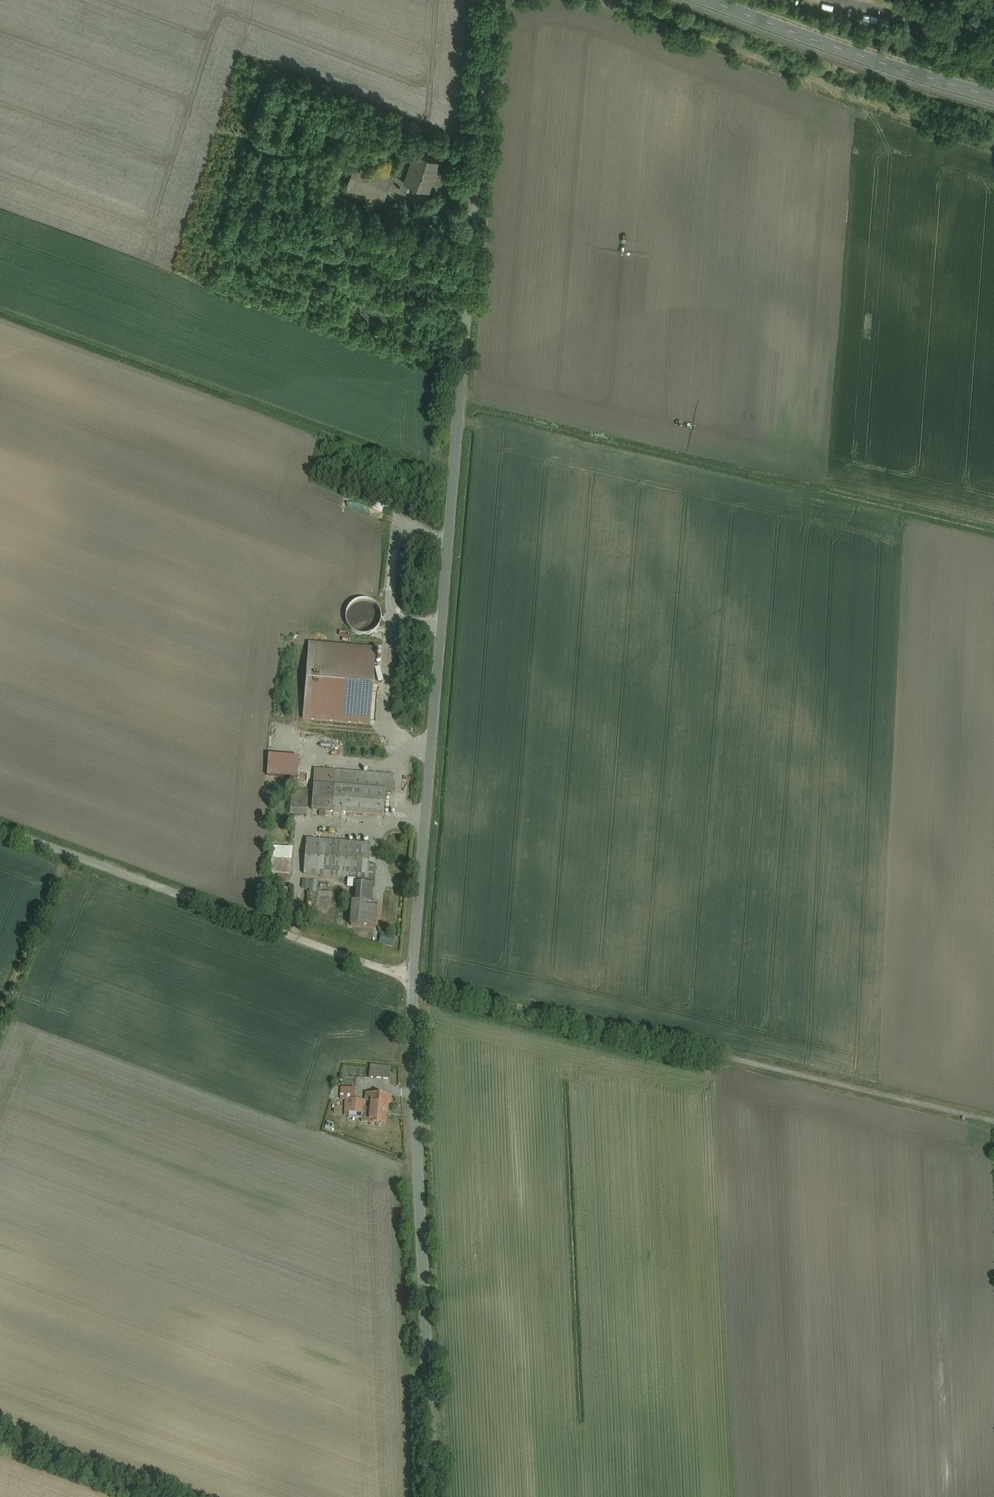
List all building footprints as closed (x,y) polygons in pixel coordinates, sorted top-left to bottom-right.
[(403,180),(430,190),(441,160),(414,150),(403,180)] [(394,170),(356,156),(344,191),(382,205),(394,170)] [(360,601),(354,603),(350,607),(347,612),(346,617),(346,623),(349,628),(352,633),(358,635),(363,636),(369,635),(374,633),(378,628),(381,623),(381,617),(380,611),(376,606),(371,603),(366,601),(360,601)] [(376,649),(309,644),(303,722),(370,727),(376,649)] [(299,759),(268,756),(266,777),(297,780),(299,759)] [(395,775),(314,769),(311,812),(319,813),(319,817),(325,817),(326,814),(384,818),(386,794),(393,794),(395,775)] [(306,826),(308,802),(298,801),(296,825),(306,826)] [(370,866),(372,845),(307,840),(304,877),(347,880),(347,889),(356,890),(356,885),(376,886),(378,867),(370,866)] [(289,882),(292,850),(272,848),(269,880),(289,882)] [(302,892),(317,892),(317,880),(302,880),(302,892)] [(348,910),(347,928),(376,930),(377,906),(372,906),(373,887),(357,886),(356,904),(351,904),(351,910),(348,910)] [(381,938),(374,936),(372,947),(380,948),(381,938)] [(391,1068),(370,1066),(369,1080),(390,1082),(391,1068)] [(345,1100),(355,1101),(355,1090),(340,1089),(340,1100),(345,1100)] [(391,1105),(391,1097),(365,1094),(364,1102),(364,1105),(370,1106),(368,1126),(386,1127),(388,1105),(391,1105)] [(364,1105),(364,1102),(355,1101),(345,1100),(344,1114),(363,1116),(364,1105)]
